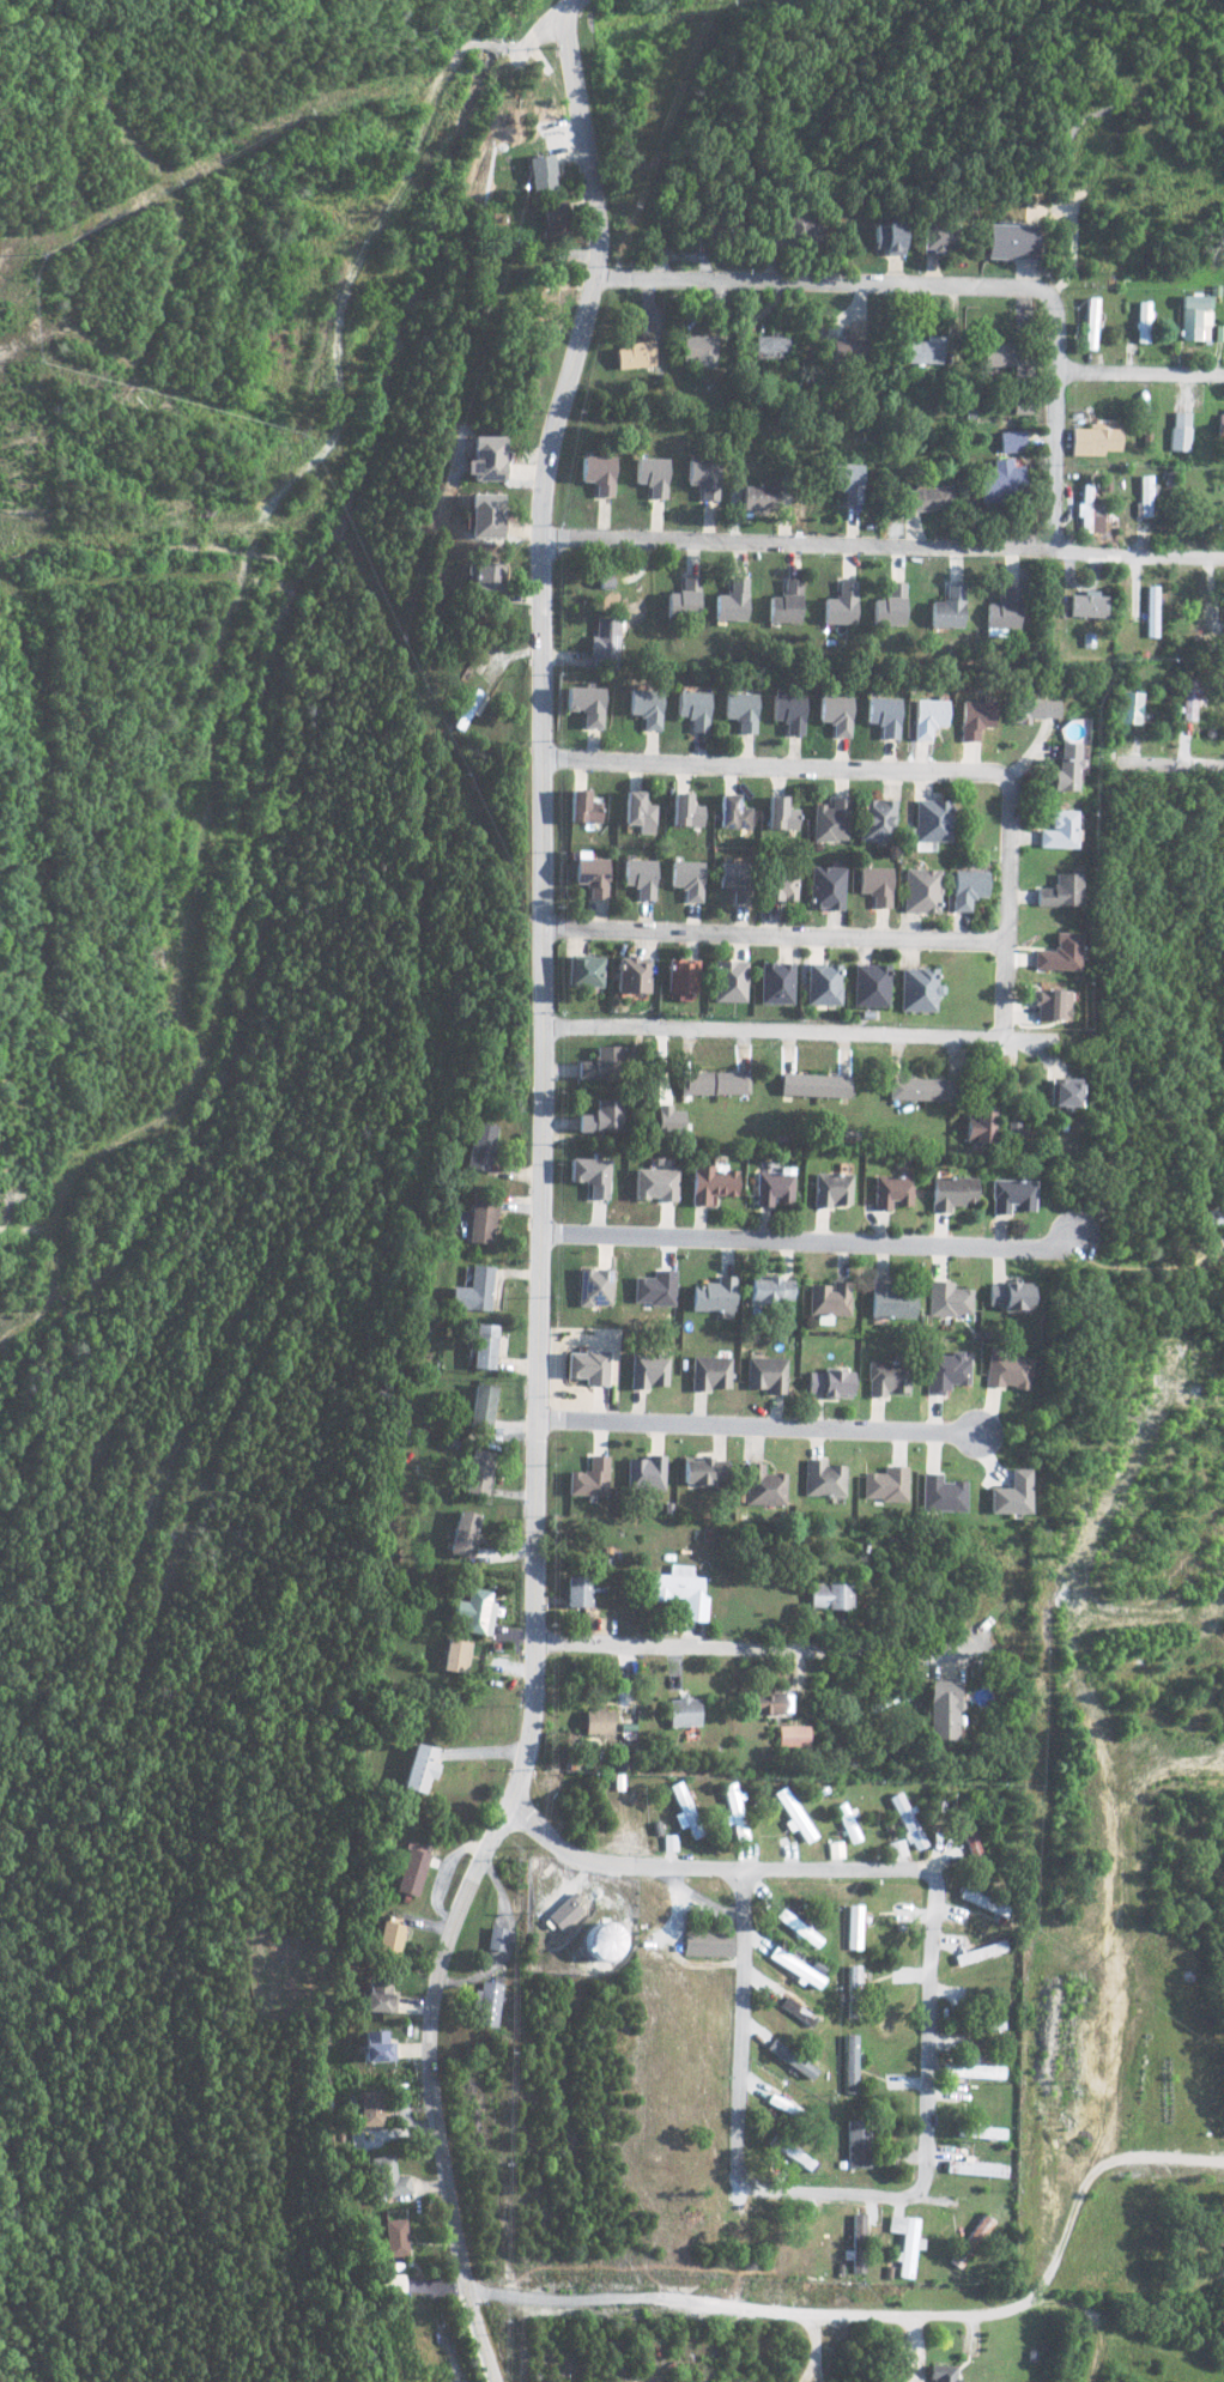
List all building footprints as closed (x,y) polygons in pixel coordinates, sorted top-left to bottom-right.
[(529,192),(553,189),(549,153),(524,156),(529,192)] [(565,239),(564,202),(539,203),(541,240),(565,239)] [(816,213),(784,218),(788,244),(820,240),(816,213)] [(871,252),(901,253),(902,223),(872,222),(871,252)] [(951,224),(921,222),(919,254),(940,254),(941,246),(950,246),(951,224)] [(985,258),(1036,258),(1037,225),(985,224),(985,258)] [(1182,294),(1182,340),(1210,339),(1209,310),(1211,310),(1210,294),(1182,294)] [(1097,297),(1086,297),(1084,349),(1095,349),(1097,297)] [(1149,343),(1150,301),(1136,300),(1136,342),(1149,343)] [(714,335),(677,334),(676,357),(691,357),(691,368),(713,368),(714,335)] [(787,336),(751,336),(751,358),(786,359),(787,336)] [(904,363),(940,364),(941,336),(921,336),(921,340),(904,340),(904,363)] [(866,338),(829,339),(830,363),(866,362),(866,338)] [(651,367),(650,340),(622,341),(623,347),(611,348),(612,368),(651,367)] [(980,344),(981,367),(1012,366),(1013,376),(1032,376),(1031,350),(1017,350),(1017,343),(980,344)] [(1189,451),(1190,412),(1172,412),(1171,451),(1189,451)] [(1072,427),(1071,456),(1103,457),(1103,450),(1119,451),(1120,429),(1072,427)] [(999,432),(1000,452),(1024,451),(1023,431),(999,432)] [(503,479),(503,436),(470,436),(470,458),(462,459),(463,479),(503,479)] [(577,481),(592,481),(591,496),(609,496),(610,456),(578,456),(577,481)] [(664,458),(632,457),(631,485),(646,485),(645,498),(663,499),(664,458)] [(992,459),(992,470),(979,471),(981,501),(1024,499),(1022,465),(1011,466),(1010,458),(992,459)] [(698,499),(717,499),(718,460),(685,459),(684,485),(698,485),(698,499)] [(840,504),(861,505),(862,465),(829,463),(828,489),(841,489),(840,504)] [(1139,475),(1140,502),(1136,503),(1136,517),(1151,516),(1150,475),(1139,475)] [(950,484),(904,491),(908,513),(954,507),(950,484)] [(1082,518),(1081,531),(1090,532),(1092,484),(1082,484),(1081,504),(1076,503),(1076,518),(1082,518)] [(740,509),(777,511),(777,486),(741,485),(740,509)] [(502,538),(502,493),(469,493),(468,538),(502,538)] [(469,588),(496,595),(504,567),(472,558),(469,572),(473,573),(469,588)] [(665,591),(664,616),(697,617),(698,575),(681,575),(680,592),(665,591)] [(746,578),(729,577),(728,593),(713,593),(712,620),(745,621),(746,578)] [(766,622),(799,622),(800,579),(780,579),(779,596),(766,596),(766,622)] [(822,624),(854,624),(855,580),(837,579),(837,597),(822,597),(822,624)] [(903,626),(905,582),(887,581),(886,599),(872,599),(871,625),(903,626)] [(963,582),(945,582),(944,597),(962,598),(963,582)] [(1156,638),(1158,585),(1147,585),(1145,637),(1156,638)] [(1070,593),(1070,616),(1105,617),(1106,594),(1070,593)] [(929,626),(962,627),(962,600),(930,599),(929,626)] [(985,627),(1018,628),(1018,602),(986,601),(985,627)] [(617,618),(594,617),(594,634),(588,634),(587,662),(601,663),(601,671),(616,671),(617,618)] [(600,688),(563,687),(562,711),(580,712),(580,728),(599,728),(600,688)] [(657,730),(658,689),(626,689),(625,716),(639,716),(639,730),(657,730)] [(672,718),(687,718),(687,732),(704,732),(705,692),(673,691),(672,718)] [(1139,724),(1140,692),(1121,691),(1120,724),(1139,724)] [(720,719),(735,719),(734,733),(752,734),(753,694),(721,693),(720,719)] [(801,735),(802,695),(769,694),(768,721),(783,721),(783,735),(801,735)] [(816,723),(830,723),(830,736),(848,737),(849,696),(817,695),(816,723)] [(863,724),(878,725),(877,738),(896,739),(897,698),(864,697),(863,724)] [(1009,698),(1009,723),(1030,723),(1030,717),(1056,718),(1057,699),(1009,698)] [(945,700),(912,699),(911,740),(929,740),(929,728),(944,728),(945,700)] [(994,701),(961,701),(960,741),(977,741),(977,727),(993,728),(994,701)] [(1077,790),(1076,743),(1058,743),(1059,769),(1052,769),(1053,790),(1077,790)] [(566,822),(598,822),(598,802),(585,802),(586,790),(567,790),(566,822)] [(640,791),(621,790),(620,824),(635,825),(635,834),(651,835),(652,804),(639,804),(640,791)] [(687,805),(688,793),(669,792),(668,825),(700,826),(700,806),(687,805)] [(749,807),(735,807),(735,795),(717,794),(715,827),(748,829),(749,807)] [(796,829),(796,809),(784,809),(784,796),(764,796),(765,830),(796,829)] [(810,840),(846,841),(847,798),(828,798),(828,805),(811,805),(810,840)] [(894,800),(860,799),(859,841),(893,843),(894,800)] [(914,841),(950,842),(950,800),(915,799),(914,841)] [(1038,848),(1074,848),(1075,810),(1050,810),(1050,829),(1039,829),(1038,848)] [(605,859),(585,859),(586,851),(572,851),(571,884),(586,884),(586,899),(604,899),(605,859)] [(619,887),(633,887),(633,900),(650,901),(652,860),(619,859),(619,887)] [(666,889),(681,889),(680,902),(698,902),(699,862),(666,861),(666,889)] [(714,889),(728,889),(728,903),(746,903),(746,863),(715,863),(714,889)] [(808,909),(844,909),(844,867),(807,867),(808,909)] [(858,893),(873,894),(872,908),(891,908),(892,868),(858,867),(858,893)] [(940,869),(904,868),(903,912),(939,913),(940,869)] [(969,912),(969,897),(985,898),(986,872),(953,871),(952,912),(969,912)] [(796,873),(763,872),(762,901),(795,902),(796,873)] [(1079,873),(1053,873),(1053,888),(1036,888),(1036,907),(1079,907),(1079,873)] [(1033,969),(1078,970),(1079,933),(1053,932),(1053,951),(1033,950),(1033,969)] [(600,986),(600,956),(565,955),(564,986),(600,986)] [(647,994),(648,958),(614,957),(613,993),(647,994)] [(663,993),(673,993),(673,1001),(691,1002),(693,960),(665,959),(663,993)] [(744,1003),(746,962),(711,960),(710,1002),(744,1003)] [(792,1004),(793,963),(759,962),(757,1003),(792,1004)] [(805,1005),(840,1006),(842,964),(806,963),(805,1005)] [(890,965),(854,965),(854,1007),(889,1007),(890,965)] [(901,968),(901,1011),(936,1012),(937,968),(901,968)] [(1067,990),(1036,989),(1035,1019),(1067,1020),(1067,990)] [(611,1046),(592,1046),(592,1059),(574,1059),(574,1079),(612,1079),(611,1046)] [(677,1072),(676,1094),(746,1095),(746,1073),(677,1072)] [(778,1096),(848,1097),(849,1075),(779,1074),(778,1096)] [(889,1100),(953,1101),(953,1079),(889,1078),(889,1100)] [(1077,1107),(1078,1080),(1053,1079),(1052,1106),(1077,1107)] [(575,1114),(575,1133),(611,1133),(612,1120),(616,1120),(616,1111),(611,1111),(611,1100),(592,1100),(591,1114),(575,1114)] [(680,1133),(679,1111),(667,1111),(667,1105),(652,1105),(653,1134),(680,1133)] [(993,1112),(966,1111),(965,1141),(992,1142),(993,1112)] [(494,1125),(470,1124),(468,1170),(491,1171),(494,1125)] [(606,1159),(567,1158),(566,1183),(586,1183),(586,1199),(605,1200),(606,1159)] [(734,1171),(721,1171),(721,1166),(688,1166),(688,1206),(707,1206),(707,1196),(734,1196),(734,1171)] [(630,1200),(674,1201),(674,1170),(631,1169),(630,1200)] [(792,1174),(754,1173),(754,1206),(791,1206),(792,1174)] [(849,1206),(850,1175),(813,1173),(812,1205),(849,1206)] [(912,1206),(912,1176),(874,1176),(873,1210),(892,1210),(892,1206),(912,1206)] [(975,1178),(932,1177),(931,1213),(949,1213),(949,1205),(974,1206),(975,1178)] [(1033,1212),(1034,1181),(992,1180),(992,1214),(1011,1215),(1011,1211),(1033,1212)] [(472,1197),(468,1242),(494,1244),(498,1200),(472,1197)] [(491,1311),(493,1267),(471,1266),(470,1288),(452,1287),(451,1310),(491,1311)] [(611,1270),(577,1269),(576,1306),(610,1306),(611,1270)] [(631,1277),(631,1304),(673,1305),(674,1270),(651,1270),(650,1277),(631,1277)] [(718,1319),(732,1319),(733,1276),(715,1275),(715,1285),(690,1284),(689,1311),(718,1312),(718,1319)] [(793,1302),(792,1279),(748,1279),(749,1303),(793,1302)] [(913,1294),(887,1294),(888,1280),(871,1280),(871,1318),(913,1319),(913,1294)] [(928,1316),(971,1317),(972,1289),(953,1289),(953,1282),(929,1281),(928,1316)] [(809,1316),(818,1316),(818,1324),(832,1324),(832,1316),(849,1317),(850,1282),(832,1282),(832,1285),(810,1285),(809,1316)] [(1031,1284),(989,1283),(988,1309),(1030,1310),(1031,1284)] [(496,1370),(498,1325),(476,1324),(474,1369),(496,1370)] [(606,1386),(607,1352),(565,1351),(564,1378),(584,1379),(583,1386),(606,1386)] [(927,1355),(926,1394),(949,1394),(949,1384),(969,1385),(969,1360),(962,1360),(963,1352),(951,1352),(951,1356),(927,1355)] [(984,1384),(1029,1392),(1034,1361),(990,1353),(984,1384)] [(667,1387),(667,1355),(629,1354),(628,1389),(645,1389),(646,1386),(667,1387)] [(690,1389),(730,1391),(731,1357),(691,1356),(690,1389)] [(746,1389),(768,1389),(768,1394),(785,1395),(786,1359),(746,1358),(746,1389)] [(908,1393),(907,1362),(867,1362),(868,1397),(886,1397),(886,1394),(908,1393)] [(807,1395),(850,1396),(851,1373),(808,1371),(807,1395)] [(493,1430),(497,1386),(475,1384),(471,1428),(493,1430)] [(492,1452),(470,1449),(466,1494),(487,1496),(492,1452)] [(567,1472),(567,1495),(607,1496),(607,1456),(588,1455),(587,1472),(567,1472)] [(625,1489),(663,1490),(664,1458),(625,1458),(625,1489)] [(681,1485),(712,1486),(712,1481),(725,1481),(726,1460),(682,1459),(681,1485)] [(845,1466),(824,1466),(824,1460),(804,1459),(804,1496),(844,1497),(845,1466)] [(786,1474),(764,1473),(765,1463),(745,1462),(744,1505),(785,1506),(786,1474)] [(864,1473),(863,1501),(906,1502),(907,1468),(884,1467),(883,1473),(864,1473)] [(1029,1470),(1009,1469),(1009,1488),(989,1488),(988,1514),(1028,1514),(1029,1470)] [(965,1482),(940,1481),(940,1473),(922,1473),(921,1510),(964,1511),(965,1482)] [(471,1559),(481,1515),(458,1510),(448,1554),(471,1559)] [(705,1623),(707,1597),(701,1596),(702,1578),(691,1578),(692,1567),(669,1565),(668,1575),(649,1574),(647,1602),(671,1603),(672,1599),(683,1599),(681,1621),(705,1623)] [(589,1608),(590,1577),(565,1576),(564,1607),(589,1608)] [(808,1583),(808,1609),(848,1610),(849,1585),(808,1583)] [(490,1635),(494,1604),(489,1603),(491,1591),(467,1588),(465,1603),(454,1601),(450,1629),(490,1635)] [(442,1670),(465,1674),(470,1643),(447,1639),(442,1670)] [(953,1740),(953,1728),(956,1728),(955,1681),(925,1682),(926,1741),(953,1740)] [(788,1694),(748,1694),(748,1715),(788,1715),(788,1694)] [(668,1728),(699,1727),(698,1698),(667,1699),(668,1728)] [(584,1735),(611,1735),(612,1712),(584,1711),(584,1735)] [(806,1727),(777,1726),(777,1747),(806,1748),(806,1727)] [(424,1795),(429,1778),(435,1780),(439,1764),(434,1763),(437,1750),(413,1744),(401,1789),(424,1795)] [(679,1812),(673,1815),(679,1829),(687,1826),(693,1840),(703,1835),(680,1781),(669,1786),(679,1812)] [(721,1785),(729,1825),(733,1824),(736,1842),(747,1840),(735,1782),(721,1785)] [(795,1829),(805,1843),(815,1837),(783,1787),(773,1794),(789,1819),(783,1823),(789,1833),(795,1829)] [(886,1797),(913,1852),(925,1846),(899,1791),(886,1797)] [(850,1844),(859,1839),(842,1803),(832,1808),(850,1844)] [(955,1820),(970,1862),(980,1858),(965,1816),(955,1820)] [(433,1845),(410,1838),(394,1892),(417,1899),(433,1845)] [(885,1843),(889,1859),(905,1855),(902,1839),(885,1843)] [(828,1860),(842,1858),(841,1842),(827,1843),(828,1860)] [(957,1897),(1001,1917),(1005,1907),(975,1894),(978,1887),(964,1881),(957,1897)] [(561,1934),(583,1913),(568,1896),(546,1917),(561,1934)] [(861,1906),(848,1906),(847,1950),(860,1951),(861,1906)] [(396,1959),(405,1928),(382,1922),(373,1953),(396,1959)] [(585,1926),(585,1959),(620,1959),(621,1926),(585,1926)] [(684,1956),(731,1957),(731,1933),(685,1932),(684,1956)] [(798,1977),(796,1980),(817,1991),(825,1977),(773,1949),(767,1959),(798,1977)] [(847,2004),(858,2005),(859,1967),(849,1966),(847,2004)] [(364,2013),(394,2014),(395,1995),(389,1995),(389,1982),(365,1982),(364,2013)] [(495,2029),(502,1986),(480,1982),(478,1991),(473,1991),(469,2011),(476,2012),(474,2025),(495,2029)] [(817,2018),(786,1997),(779,2007),(810,2028),(817,2018)] [(362,2033),(362,2064),(394,2063),(393,2043),(386,2043),(386,2032),(362,2033)] [(856,2036),(844,2036),(845,2095),(857,2095),(856,2036)] [(811,2079),(817,2068),(771,2041),(764,2053),(811,2079)] [(944,2078),(1003,2080),(1003,2067),(944,2065),(944,2078)] [(383,2128),(383,2093),(360,2092),(359,2128),(383,2128)] [(847,2169),(869,2169),(869,2122),(848,2121),(847,2169)] [(994,2139),(1003,2140),(1003,2130),(975,2129),(974,2138),(994,2139)] [(812,2172),(818,2162),(772,2135),(766,2145),(812,2172)] [(411,2195),(410,2175),(396,2175),(395,2155),(370,2157),(373,2197),(411,2195)] [(1005,2177),(1005,2164),(946,2163),(946,2175),(1005,2177)] [(993,2221),(982,2214),(948,2264),(959,2271),(993,2221)] [(914,2250),(921,2251),(922,2239),(915,2239),(917,2220),(888,2216),(887,2232),(901,2234),(899,2253),(891,2252),(890,2261),(898,2262),(896,2278),(910,2279),(914,2250)] [(407,2255),(405,2218),(384,2219),(385,2256),(407,2255)] [(957,2378),(953,2378),(954,2365),(930,2364),(929,2381),(957,2381),(957,2378)]
